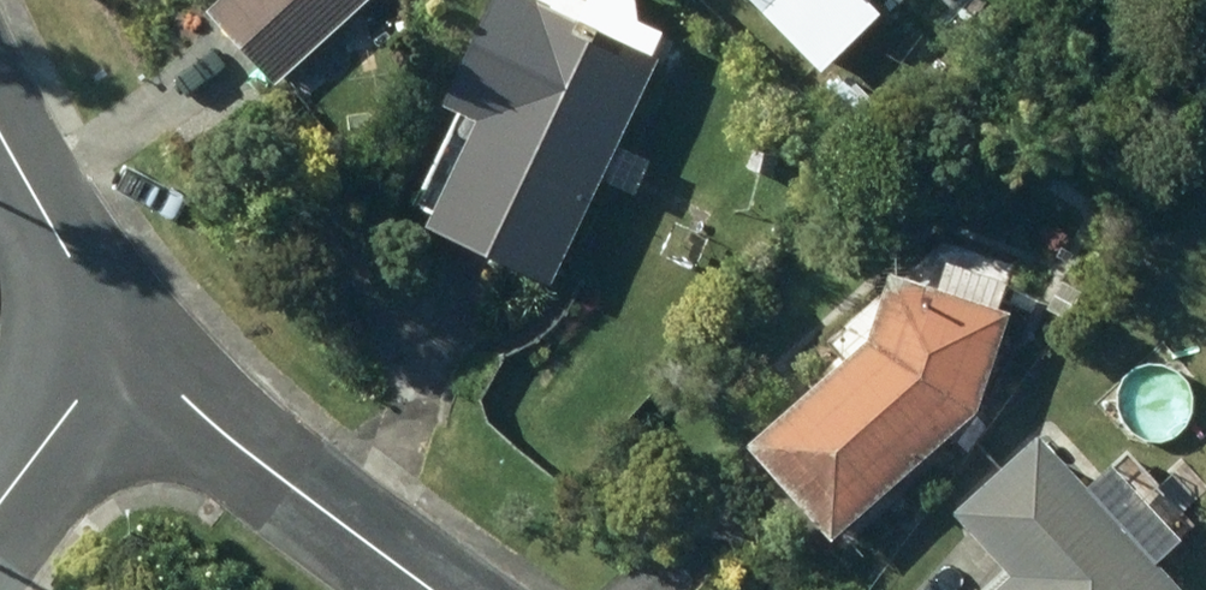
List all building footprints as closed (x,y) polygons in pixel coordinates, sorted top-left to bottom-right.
[(197,12),(267,87),(362,0),(210,0),(197,12)] [(644,55),(651,38),(612,20),(621,0),(476,0),(429,105),(460,119),(412,227),(539,284),(587,178),(629,197),(645,162),(607,145),(647,56),(644,55)] [(811,71),(871,12),(859,0),(740,0),(811,71)] [(856,338),(734,444),(820,542),(970,411),(1001,314),(877,274),(856,338)] [(1058,281),(1041,309),(1060,321),(1077,293),(1058,281)] [(978,589),(1174,589),(1161,576),(1166,571),(1152,557),(1147,562),(1025,431),(938,513),(995,574),(978,589)]
